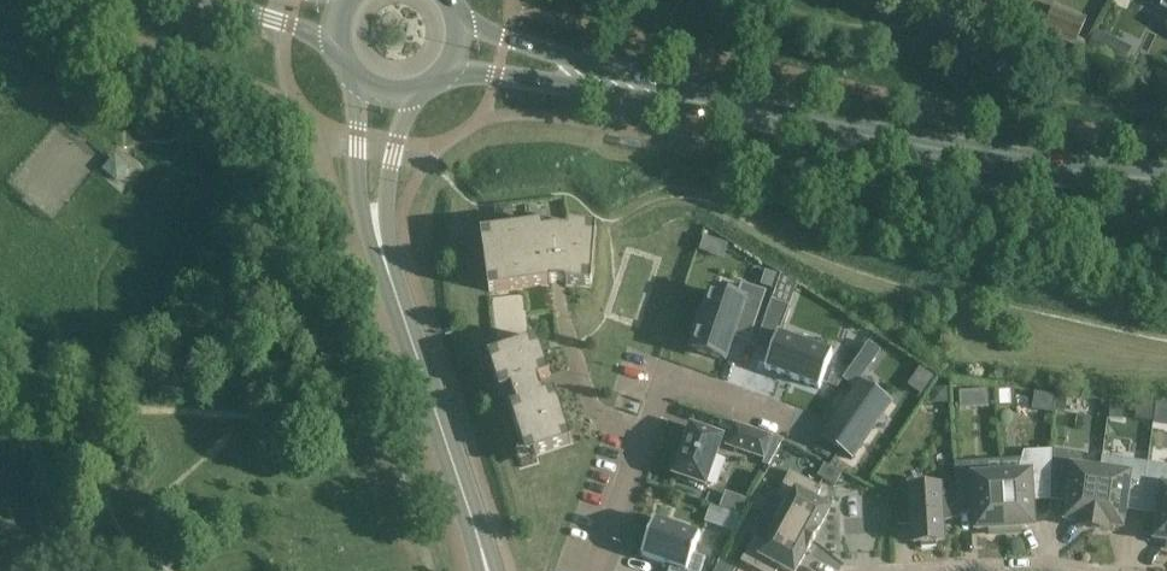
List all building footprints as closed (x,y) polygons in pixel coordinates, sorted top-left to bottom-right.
[(989,11),(992,0),(949,0),(989,11)] [(1087,19),(1055,4),(1045,27),(1077,41),(1087,19)] [(570,231),(558,230),(544,232),(544,226),(481,234),(489,293),(552,284),(552,283),(559,283),(566,283),(565,285),(592,287),(597,228),(570,226),(570,231)] [(705,237),(700,250),(723,258),(727,245),(705,237)] [(764,270),(759,284),(774,290),(779,276),(764,270)] [(699,331),(692,350),(718,359),(725,362),(738,325),(754,331),(767,294),(743,285),(737,301),(713,292),(706,311),(700,309),(693,329),(699,331)] [(495,324),(527,321),(525,296),(492,299),(495,324)] [(779,336),(789,307),(772,301),(757,344),(773,349),(765,371),(820,390),(832,355),(779,336)] [(530,341),(527,321),(495,324),(497,344),(530,341)] [(501,393),(512,389),(538,381),(550,377),(538,341),(496,354),(499,362),(491,364),(501,393)] [(868,343),(843,381),(856,389),(861,382),(881,352),(868,343)] [(832,373),(828,385),(838,388),(843,381),(845,377),(842,375),(840,378),(832,373)] [(512,389),(517,406),(544,397),(538,381),(512,389)] [(851,396),(821,439),(852,461),(892,403),(876,392),(867,406),(851,396)] [(544,397),(517,406),(511,408),(525,450),(532,448),(535,455),(572,443),(556,393),(544,397)] [(1111,401),(1109,419),(1121,420),(1123,402),(1111,401)] [(765,460),(773,437),(735,423),(727,446),(765,460)] [(682,443),(686,444),(674,476),(679,478),(678,481),(696,488),(697,484),(705,487),(722,439),(691,428),(691,430),(687,429),(682,443)] [(1017,475),(1002,476),(1005,534),(1021,533),(1020,528),(1034,528),(1031,486),(1051,485),(1052,451),(1024,452),(1017,475)] [(1093,530),(1101,472),(1086,470),(1082,455),(1052,451),(1051,485),(1070,487),(1066,521),(1079,523),(1078,528),(1093,530)] [(1101,472),(1093,530),(1108,532),(1109,527),(1122,529),(1127,495),(1144,497),(1148,464),(1124,460),(1103,457),(1101,472)] [(955,464),(956,493),(957,493),(958,498),(959,498),(974,497),(977,531),(990,530),(990,535),(1005,534),(1002,476),(986,476),(980,462),(955,464)] [(1148,464),(1144,497),(1160,499),(1155,541),(1166,542),(1166,466),(1148,464)] [(765,508),(761,515),(779,524),(813,543),(818,533),(830,510),(816,502),(823,489),(791,472),(778,496),(773,493),(765,508)] [(957,493),(956,493),(940,494),(940,489),(911,491),(901,484),(896,492),(897,518),(913,517),(914,544),(921,544),(922,549),(937,548),(936,543),(943,543),(942,522),(960,517),(959,498),(958,498),(957,493)] [(721,492),(719,507),(707,505),(704,525),(734,528),(738,494),(721,492)] [(700,537),(684,531),(685,528),(669,522),(668,526),(654,521),(641,557),(671,568),(670,570),(701,570),(705,559),(693,555),(700,537)] [(779,524),(768,545),(755,538),(741,563),(756,570),(778,570),(780,568),(786,570),(797,570),(807,553),(813,543),(779,524)] [(730,565),(716,562),(713,570),(728,570),(730,565)]
